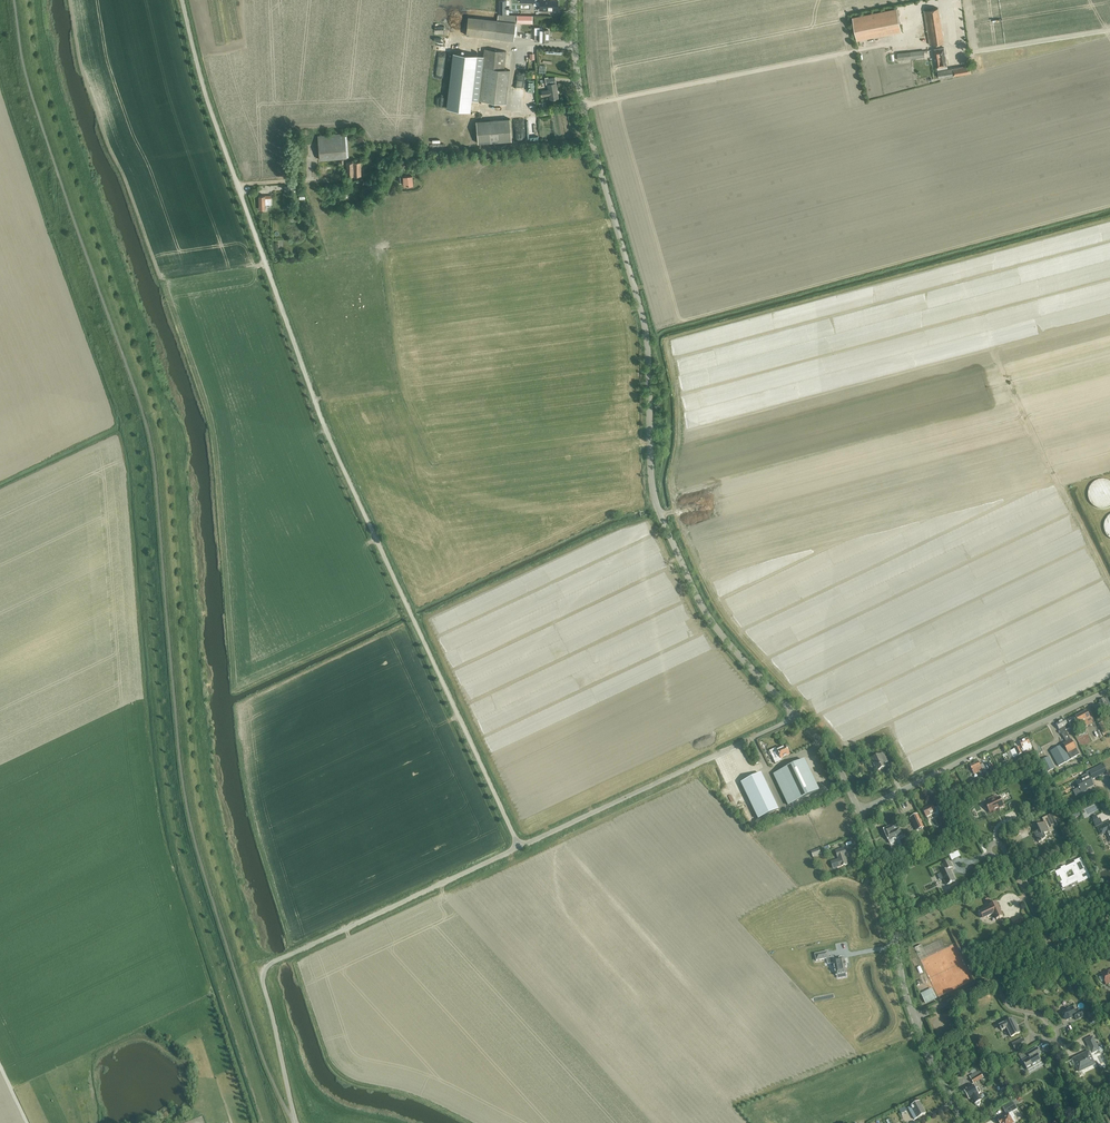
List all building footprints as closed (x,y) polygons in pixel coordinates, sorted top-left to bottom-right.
[(520,1),(534,2),(534,1),(540,1),(540,5),(547,5),(547,10),(552,10),(553,8),(557,8),(558,0),(520,0),(520,1)] [(924,10),(930,44),(943,42),(938,7),(924,10)] [(853,16),(858,39),(902,31),(897,8),(853,16)] [(521,21),(532,21),(532,15),(498,14),(497,20),(468,16),(466,35),(495,38),(513,40),(515,28),(520,28),(521,21)] [(540,41),(549,41),(549,29),(542,29),(542,27),(535,27),(535,40),(540,40),(540,41)] [(970,65),(948,69),(947,65),(944,47),(934,49),(937,67),(939,78),(971,73),(970,65)] [(453,53),(447,108),(470,111),(471,99),(478,100),(506,103),(510,70),(512,52),(506,51),(484,48),(483,56),(453,53)] [(897,53),(898,60),(924,57),(924,50),(897,53)] [(555,76),(548,77),(548,76),(545,77),(546,84),(547,84),(548,89),(542,90),(542,96),(549,95),(550,99),(558,98),(555,76)] [(539,103),(540,110),(547,108),(546,101),(539,103)] [(476,121),(478,143),(511,140),(510,118),(476,121)] [(318,136),(320,159),(347,157),(345,133),(318,136)] [(361,161),(346,162),(346,165),(347,176),(353,175),(353,176),(361,175),(361,161)] [(404,185),(413,184),(412,175),(400,176),(400,182),(404,182),(404,185)] [(375,182),(374,182),(374,180),(365,181),(366,184),(367,184),(367,187),(368,187),(368,188),(373,188),(373,190),(376,190),(376,189),(375,182)] [(270,195),(259,195),(259,203),(259,209),(265,208),(265,204),(271,204),(270,195)] [(1104,510),(1109,508),(1109,483),(1106,481),(1100,481),(1095,483),(1090,486),(1088,492),(1088,497),(1089,503),(1093,507),(1098,510),(1104,510)] [(1095,713),(1109,706),(1106,698),(1102,699),(1098,702),(1099,703),(1092,706),(1095,713)] [(1085,728),(1092,724),(1085,711),(1067,721),(1073,730),(1077,728),(1075,724),(1078,722),(1079,724),(1082,722),(1085,728)] [(1071,740),(1070,740),(1065,730),(1069,729),(1064,720),(1056,724),(1066,743),(1050,752),(1058,766),(1079,755),(1071,740)] [(1108,730),(1107,730),(1103,722),(1099,724),(1103,733),(1102,733),(1103,737),(1109,733),(1108,730)] [(1087,732),(1086,733),(1085,731),(1075,736),(1084,753),(1095,747),(1087,732)] [(1030,744),(1027,739),(1020,742),(1023,749),(1021,750),(1019,747),(1002,755),(1003,758),(1008,756),(1009,759),(1023,753),(1022,752),(1031,747),(1030,744)] [(780,760),(789,755),(785,747),(776,751),(775,749),(769,752),(771,756),(774,755),(776,759),(773,760),(775,764),(781,761),(780,760)] [(873,759),(878,770),(885,767),(884,764),(887,762),(883,754),(873,759)] [(1040,761),(1046,773),(1055,768),(1049,757),(1040,761)] [(803,760),(773,775),(787,805),(818,790),(803,760)] [(982,763),(980,765),(978,762),(970,765),(974,773),(982,770),(984,773),(986,772),(982,763)] [(1080,789),(1074,791),(1076,796),(1082,793),(1087,791),(1086,788),(1093,785),(1091,780),(1098,776),(1095,769),(1087,773),(1088,774),(1082,777),(1083,779),(1077,783),(1080,789)] [(741,784),(757,819),(778,809),(761,774),(741,784)] [(1000,797),(997,798),(996,796),(992,798),(993,800),(985,804),(986,804),(984,805),(984,807),(985,808),(986,809),(988,808),(990,814),(995,812),(995,811),(1004,806),(1000,797)] [(932,805),(922,809),(926,817),(934,813),(935,815),(941,813),(937,807),(934,808),(932,805)] [(918,814),(910,818),(916,831),(924,827),(918,814)] [(1039,830),(1034,833),(1039,843),(1046,839),(1044,835),(1049,832),(1049,833),(1054,831),(1053,827),(1058,825),(1052,814),(1042,819),(1044,823),(1037,826),(1039,830)] [(1096,816),(1092,817),(1094,821),(1096,827),(1102,824),(1100,818),(1098,819),(1096,816)] [(1103,825),(1103,826),(1098,829),(1101,834),(1106,832),(1109,841),(1109,822),(1103,825)] [(897,827),(896,828),(895,825),(883,830),(888,842),(889,842),(890,844),(894,842),(893,839),(902,835),(899,828),(898,829),(897,827)] [(830,862),(833,869),(847,865),(844,856),(854,853),(852,846),(835,852),(838,859),(830,862)] [(811,851),(813,857),(821,855),(819,849),(811,851)] [(949,855),(952,861),(961,857),(958,851),(949,855)] [(1075,863),(1066,867),(1065,866),(1060,868),(1061,870),(1055,872),(1057,877),(1059,876),(1062,882),(1060,883),(1063,888),(1077,882),(1083,879),(1089,876),(1081,858),(1074,862),(1075,863)] [(941,873),(947,885),(955,881),(949,869),(952,867),(949,861),(942,865),(945,871),(941,873)] [(997,920),(1003,917),(996,903),(990,906),(991,908),(984,911),(985,912),(982,913),(982,914),(983,917),(984,918),(987,917),(994,914),(997,920)] [(1014,920),(1017,926),(1024,923),(1021,916),(1014,920)] [(828,952),(815,954),(816,961),(827,959),(828,964),(834,963),(836,976),(847,974),(846,968),(847,968),(846,963),(845,963),(844,958),(834,960),(834,957),(829,958),(828,952)] [(930,970),(924,971),(927,981),(933,979),(930,970)] [(1108,972),(1102,975),(1099,977),(1099,978),(1100,982),(1102,982),(1104,981),(1106,985),(1109,983),(1109,972),(1108,972)] [(921,994),(926,1003),(936,998),(931,989),(921,994)] [(1081,1010),(1075,1013),(1073,1007),(1062,1012),(1064,1016),(1064,1017),(1064,1018),(1066,1019),(1066,1020),(1075,1016),(1076,1020),(1084,1016),(1081,1010)] [(1011,1037),(1020,1033),(1013,1019),(999,1026),(1002,1031),(1007,1028),(1011,1037)] [(1072,1060),(1072,1062),(1073,1064),(1074,1064),(1075,1064),(1076,1064),(1075,1065),(1076,1067),(1077,1068),(1079,1071),(1084,1069),(1085,1070),(1088,1068),(1089,1067),(1094,1064),(1090,1054),(1092,1053),(1098,1050),(1099,1052),(1101,1053),(1103,1052),(1103,1050),(1100,1043),(1096,1044),(1092,1037),(1085,1040),(1091,1051),(1089,1052),(1073,1059),(1074,1060),(1072,1060)] [(1012,1044),(1015,1051),(1026,1045),(1023,1039),(1012,1044)] [(1023,1061),(1028,1070),(1042,1062),(1037,1053),(1039,1052),(1037,1048),(1027,1053),(1029,1057),(1023,1061)] [(977,1083),(987,1077),(984,1072),(981,1074),(981,1073),(971,1079),(973,1083),(977,1082),(977,1083)] [(978,1088),(975,1089),(973,1086),(964,1091),(964,1092),(963,1093),(965,1096),(967,1095),(969,1100),(971,1099),(974,1105),(975,1104),(977,1106),(980,1105),(979,1102),(982,1101),(979,1094),(981,1092),(978,1088)] [(918,1118),(926,1114),(919,1102),(911,1106),(911,1107),(908,1108),(911,1113),(914,1112),(918,1118)] [(1010,1118),(1014,1116),(1012,1112),(1017,1109),(1013,1102),(1002,1108),(1006,1114),(1002,1116),(1004,1118),(998,1121),(999,1122),(1013,1122),(1010,1118)]
